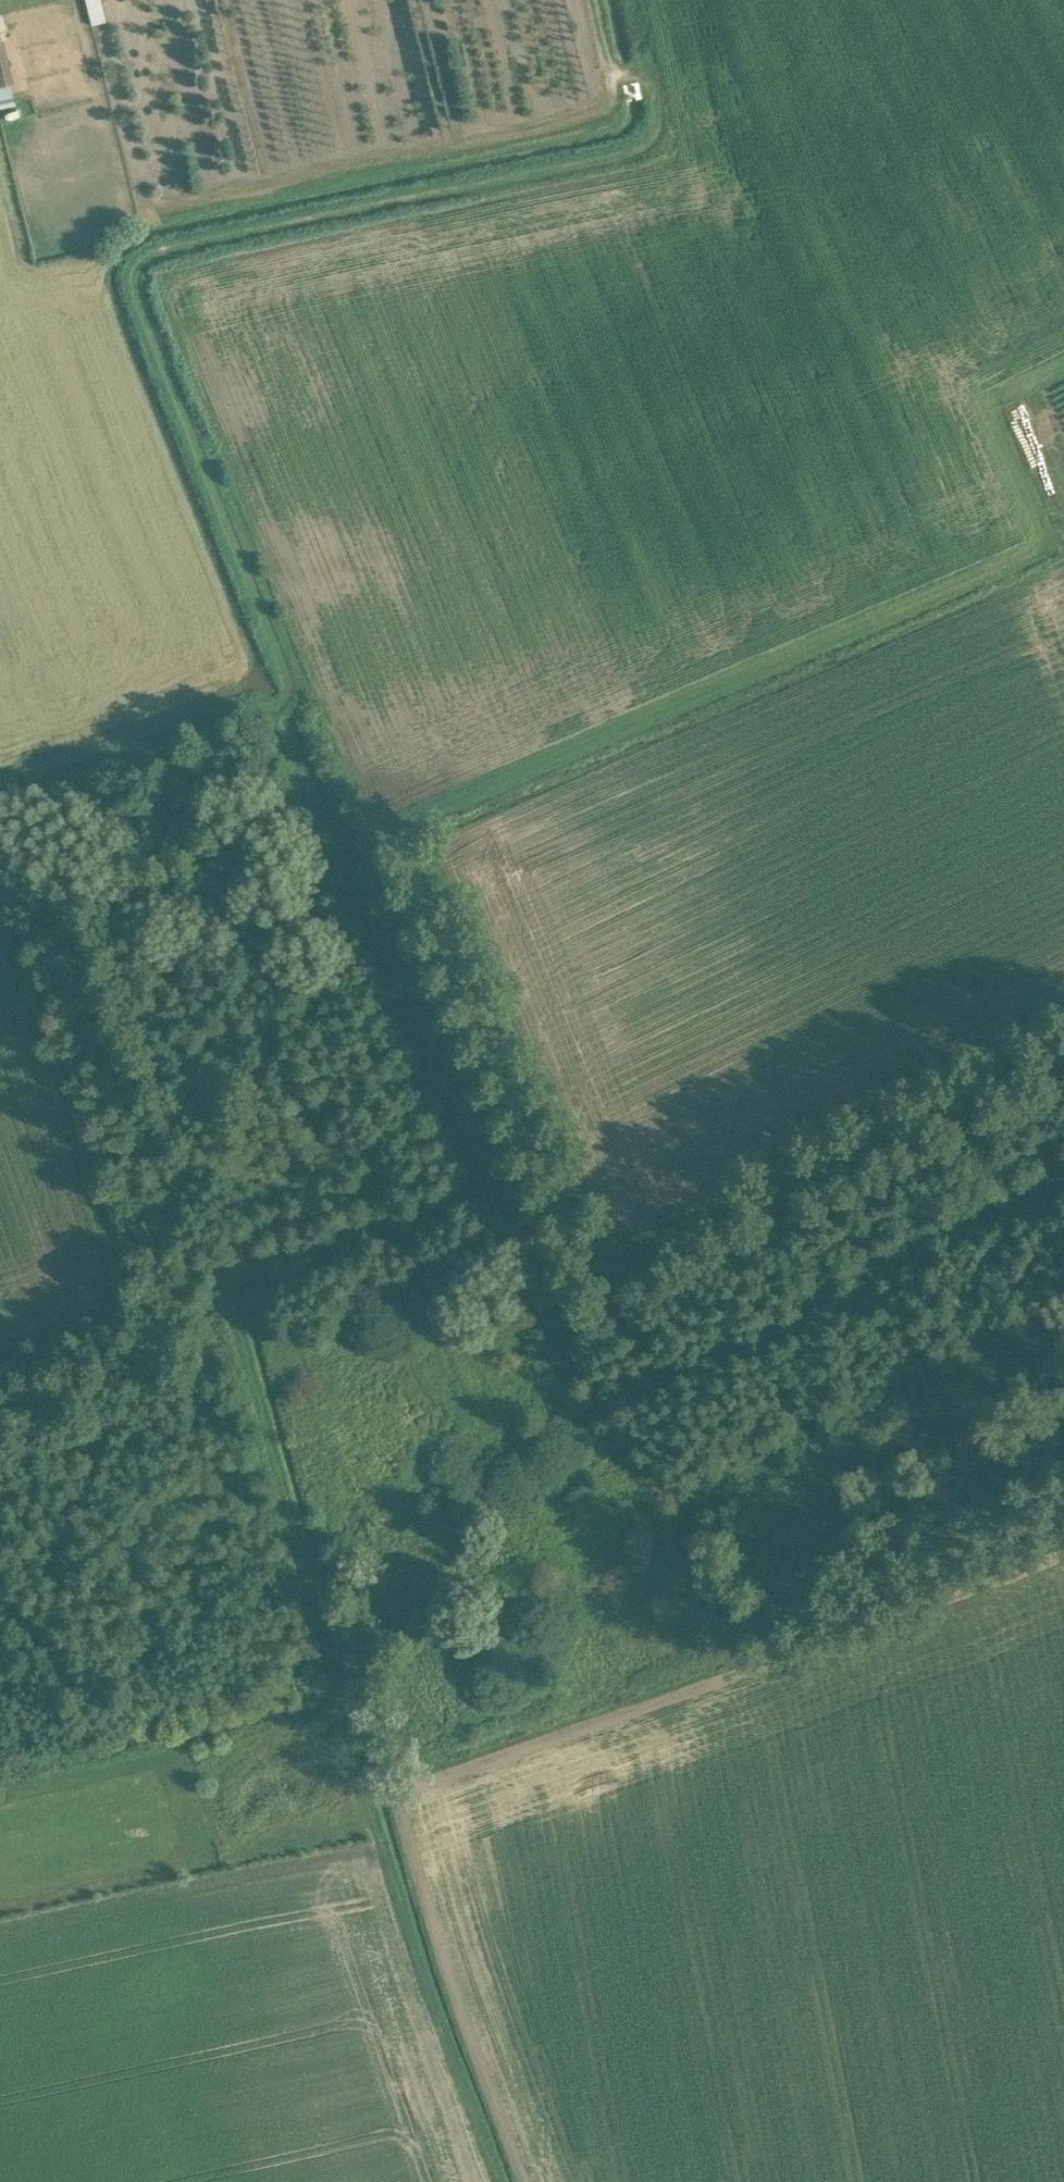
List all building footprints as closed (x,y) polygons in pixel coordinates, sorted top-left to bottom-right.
[(94,25),(107,22),(102,0),(88,0),(94,25)] [(12,84),(2,42),(0,42),(0,86),(12,84)]
